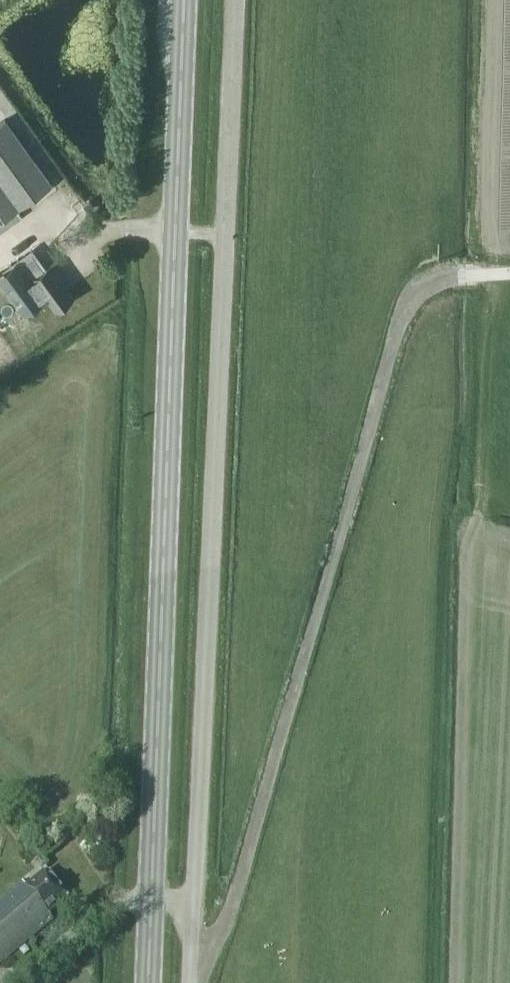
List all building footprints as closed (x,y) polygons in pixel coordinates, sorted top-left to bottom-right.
[(52,184),(5,119),(0,122),(0,221),(52,184)] [(32,277),(55,309),(73,296),(66,287),(72,282),(56,260),(43,269),(34,256),(23,264),(32,277)] [(54,918),(51,913),(70,898),(47,870),(28,886),(24,881),(0,901),(0,962),(54,918)]
